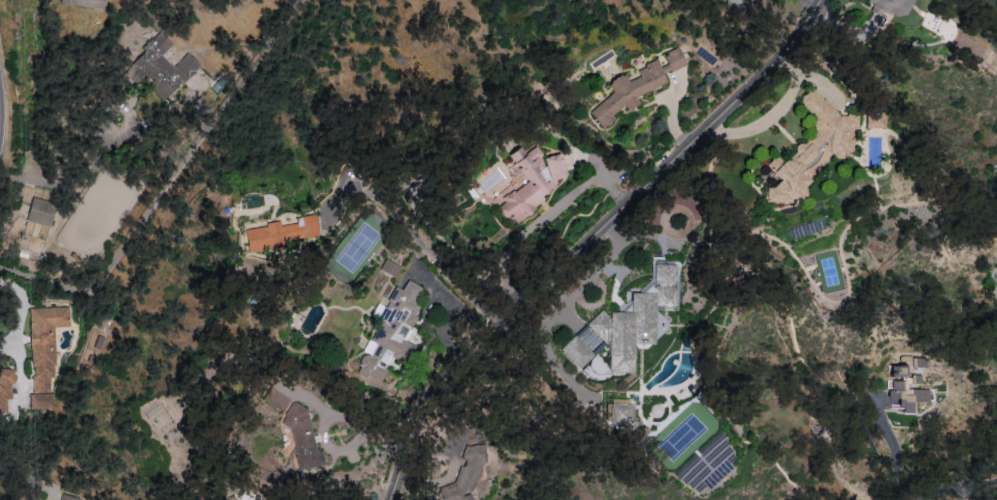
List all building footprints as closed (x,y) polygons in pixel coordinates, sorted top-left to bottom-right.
[(59,3),(102,9),(103,0),(59,0),(59,3)] [(868,3),(901,20),(912,0),(869,0),(868,3)] [(186,52),(172,66),(160,54),(171,44),(158,31),(142,47),(145,50),(127,67),(163,103),(193,73),(200,80),(207,73),(186,52)] [(685,65),(678,46),(668,50),(661,56),(655,59),(647,62),(636,71),(638,77),(628,80),(623,74),(607,80),(611,92),(588,112),(603,128),(614,118),(613,114),(623,105),(626,109),(638,104),(635,95),(666,84),(663,73),(685,65)] [(798,200),(804,195),(807,178),(803,171),(807,168),(815,169),(820,177),(825,142),(835,157),(849,159),(853,127),(849,127),(854,124),(855,118),(854,116),(833,113),(815,86),(798,98),(815,122),(813,135),(800,144),(795,143),(793,158),(795,161),(780,159),(777,155),(766,163),(778,181),(764,190),(763,201),(784,204),(792,199),(798,200)] [(882,127),(882,112),(865,112),(865,127),(882,127)] [(565,175),(561,153),(540,157),(539,151),(533,144),(523,153),(517,147),(508,155),(509,157),(513,178),(515,180),(506,189),(507,192),(502,197),(503,203),(497,209),(507,219),(525,216),(542,200),(542,197),(565,175)] [(49,227),(55,203),(31,197),(25,221),(49,227)] [(318,235),(315,213),(300,215),(301,223),(279,225),(278,223),(243,228),(246,252),(284,247),(283,240),(318,235)] [(379,270),(395,276),(399,265),(383,259),(379,270)] [(631,376),(633,343),(653,344),(654,309),(672,310),(673,286),(670,286),(676,279),(677,261),(654,260),(650,264),(649,281),(642,289),(631,288),(631,297),(620,309),(619,312),(609,311),(609,317),(600,309),(585,325),(608,346),(607,367),(573,335),(559,350),(578,367),(579,367),(586,374),(631,376)] [(403,339),(421,306),(413,302),(421,287),(407,279),(401,289),(395,286),(383,306),(388,309),(364,351),(365,352),(356,369),(378,381),(391,357),(404,364),(414,345),(403,339)] [(29,308),(32,392),(50,392),(50,377),(55,377),(53,327),(68,327),(68,307),(29,308)] [(889,365),(889,390),(898,391),(898,413),(911,413),(911,401),(927,402),(928,389),(919,389),(919,374),(909,374),(910,367),(923,367),(923,357),(906,357),(905,365),(889,365)] [(11,368),(0,369),(0,411),(7,411),(6,399),(12,399),(11,368)] [(282,413),(289,400),(269,387),(261,400),(282,413)] [(29,409),(53,408),(53,393),(29,393),(29,409)] [(323,463),(321,451),(314,448),(307,409),(290,401),(280,424),(289,428),(291,437),(282,438),(284,448),(282,453),(294,458),(296,468),(323,463)] [(633,404),(613,403),(612,428),(632,428),(633,404)] [(470,499),(484,453),(484,444),(464,445),(460,457),(458,465),(452,485),(441,485),(441,499),(470,499)]
